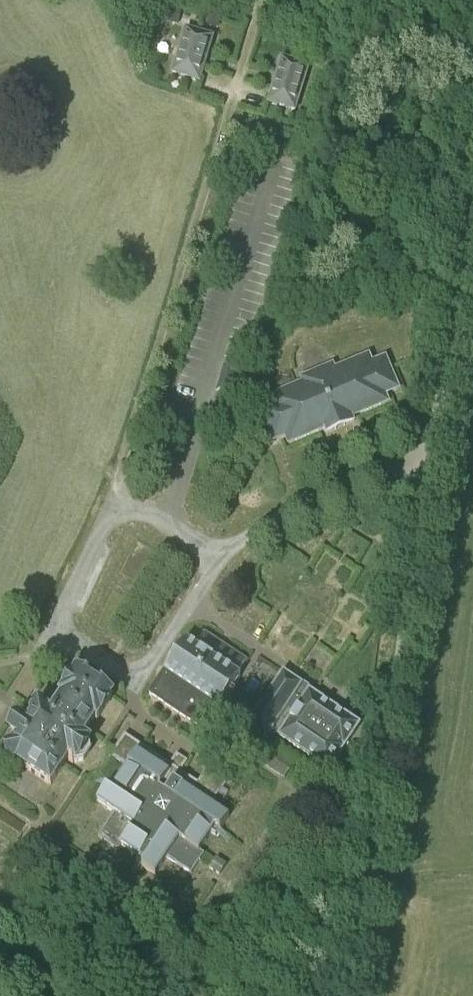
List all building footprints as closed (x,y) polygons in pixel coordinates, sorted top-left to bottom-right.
[(180,14),(168,10),(165,23),(176,26),(180,14)] [(209,15),(207,22),(217,25),(219,18),(219,17),(210,14),(209,15)] [(199,79),(213,34),(186,25),(172,70),(199,79)] [(286,47),(295,50),(297,43),(288,40),(286,47)] [(295,108),(309,63),(282,55),(268,100),(295,108)] [(324,433),(332,430),(332,427),(333,426),(342,422),(343,422),(344,422),(346,424),(354,420),(352,416),(386,402),(383,394),(396,388),(384,359),(370,365),(367,357),(333,371),(331,367),(302,379),(304,384),(270,398),(273,406),(260,411),(272,440),(285,435),(288,443),(322,428),(324,433)] [(247,664),(203,634),(195,647),(185,640),(163,674),(165,675),(150,697),(203,731),(213,715),(220,720),(225,713),(227,714),(234,704),(226,698),(240,676),(239,676),(247,664)] [(12,763),(16,762),(50,785),(68,758),(76,763),(83,762),(92,751),(90,742),(82,737),(95,718),(97,720),(112,697),(75,672),(59,695),(63,697),(53,711),(50,709),(48,712),(42,708),(34,709),(31,714),(32,718),(27,725),(17,719),(9,732),(18,739),(13,747),(9,747),(6,752),(8,761),(12,763)] [(272,731),(300,686),(301,685),(282,673),(246,727),(265,740),(272,731)] [(300,686),(272,731),(278,735),(278,736),(328,771),(359,725),(308,691),(300,686)] [(198,782),(125,734),(110,756),(126,767),(115,785),(110,781),(97,801),(114,813),(98,837),(118,850),(121,845),(139,857),(136,862),(155,875),(167,857),(191,873),(204,854),(199,850),(211,833),(216,836),(229,816),(211,804),(228,780),(208,767),(198,782)] [(257,762),(283,780),(294,763),(268,746),(257,762)] [(209,760),(219,767),(227,756),(216,750),(209,760)] [(5,854),(21,831),(8,822),(0,833),(0,836),(3,837),(0,841),(0,850),(5,854)] [(97,867),(107,873),(113,863),(103,857),(97,867)] [(226,865),(216,858),(209,869),(219,876),(226,865)]
